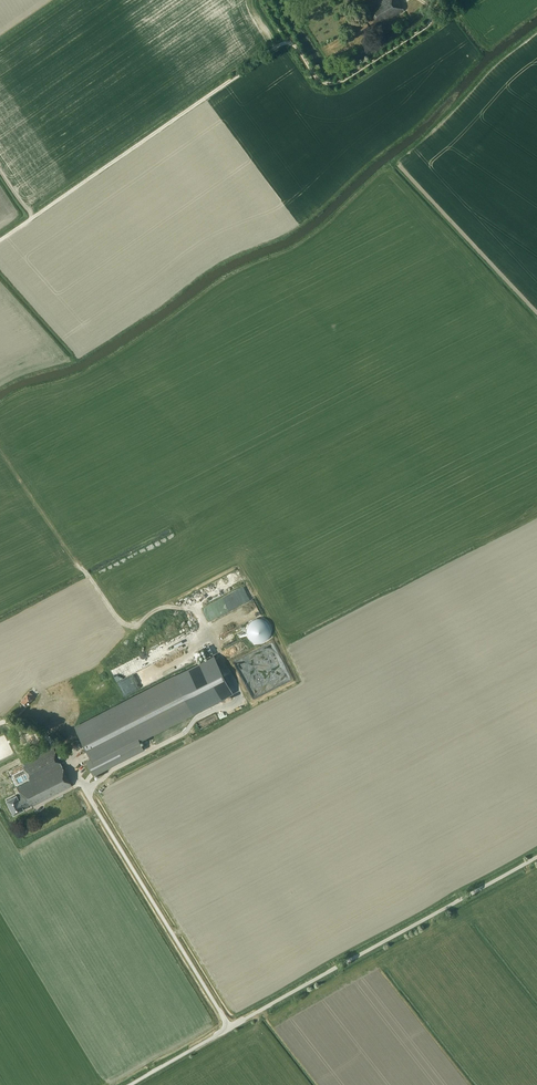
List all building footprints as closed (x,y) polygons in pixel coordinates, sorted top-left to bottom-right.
[(405,9),(404,8),(399,0),(373,0),(364,5),(362,7),(366,15),(368,18),(366,20),(365,18),(351,26),(358,36),(376,25),(377,26),(405,9)] [(232,581),(236,579),(237,583),(242,581),(238,570),(229,574),(232,581)] [(202,589),(195,592),(200,604),(207,602),(205,598),(202,599),(200,596),(205,595),(202,589)] [(252,620),(262,615),(255,601),(245,607),(252,620)] [(195,661),(200,658),(198,652),(192,655),(195,661)] [(214,656),(175,676),(193,712),(233,692),(214,656)] [(87,761),(94,774),(95,774),(95,775),(95,776),(95,777),(96,777),(97,777),(98,776),(98,775),(97,774),(96,774),(96,773),(144,749),(139,740),(193,712),(175,676),(76,727),(92,759),(87,761)] [(129,676),(118,682),(125,696),(136,691),(129,676)] [(35,696),(29,691),(21,701),(26,706),(35,696)] [(45,749),(41,741),(34,744),(38,753),(45,749)] [(72,785),(54,748),(22,765),(30,780),(17,787),(21,795),(18,797),(17,794),(6,800),(14,814),(24,809),(23,807),(30,804),(32,806),(72,785)]
